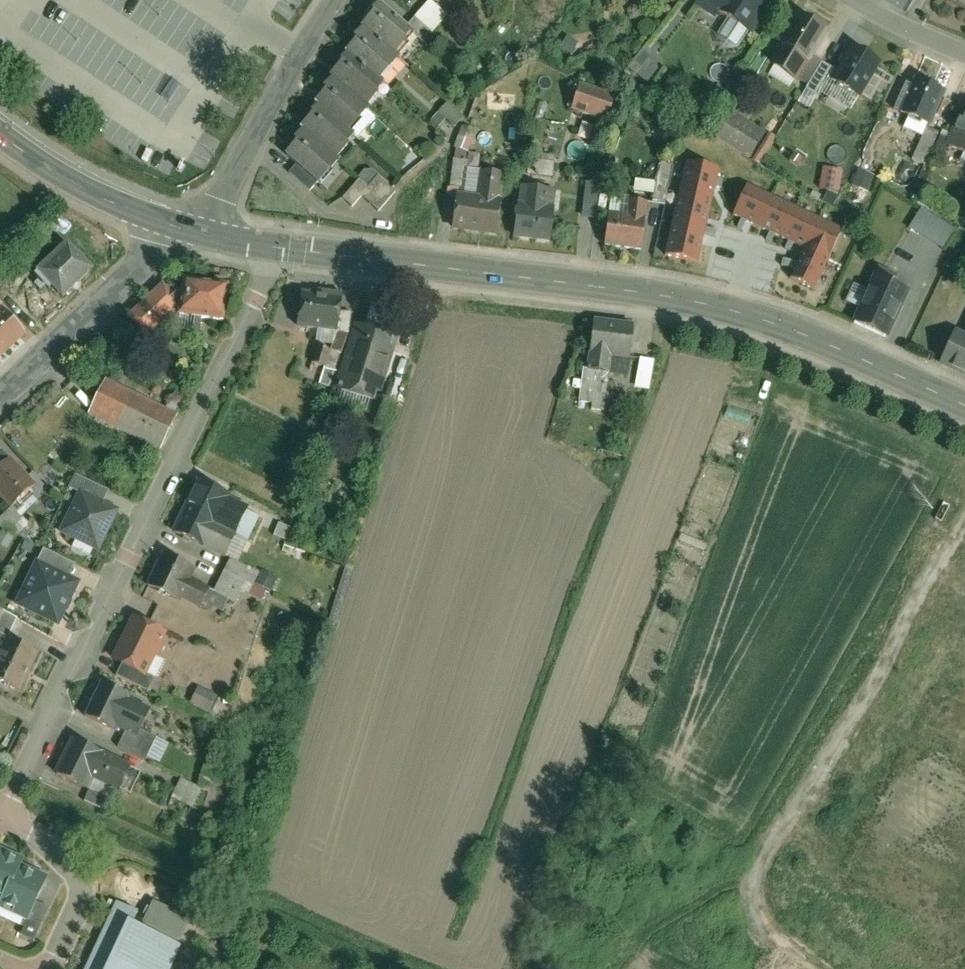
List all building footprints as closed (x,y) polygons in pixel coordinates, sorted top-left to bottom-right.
[(428,32),(443,15),(427,0),(424,0),(410,16),(428,32)] [(751,35),(774,0),(702,0),(719,11),(718,14),(751,35)] [(296,141),(287,151),(319,179),(338,158),(334,154),(353,133),(347,128),(366,107),(362,104),(381,83),(377,80),(396,59),(393,55),(411,34),(379,6),(370,16),(361,27),(364,30),(355,40),(345,51),(349,55),(340,64),(330,75),(334,79),(324,89),(315,100),(321,105),(311,115),(302,126),(306,130),(296,141)] [(810,59),(826,32),(794,14),(777,44),(781,46),(769,67),(796,83),(798,80),(810,59)] [(640,46),(622,69),(640,82),(658,59),(640,46)] [(829,82),(859,100),(880,65),(851,47),(835,73),(829,82)] [(820,64),(810,59),(798,80),(808,85),(820,64)] [(835,73),(820,64),(808,85),(805,90),(820,98),(829,82),(835,73)] [(946,93),(913,79),(898,114),(931,128),(946,93)] [(596,118),(603,93),(569,83),(562,108),(596,118)] [(762,131),(742,119),(747,111),(729,101),(707,138),(745,160),(762,131)] [(962,124),(955,121),(944,147),(964,156),(964,116),(962,124)] [(718,172),(683,164),(663,258),(696,264),(718,172)] [(346,190),(374,212),(392,188),(363,166),(346,190)] [(816,189),(836,192),(839,170),(819,167),(816,189)] [(462,193),(458,225),(497,230),(503,171),(484,169),(481,195),(462,193)] [(647,194),(649,182),(630,180),(628,191),(647,194)] [(550,238),(556,190),(525,186),(520,234),(550,238)] [(842,230),(747,186),(733,215),(805,249),(790,279),(814,290),(842,230)] [(611,215),(607,241),(642,246),(647,202),(633,200),(631,217),(611,215)] [(905,227),(939,249),(951,230),(917,208),(905,227)] [(64,246),(35,272),(59,298),(87,272),(64,246)] [(858,319),(889,332),(908,288),(877,275),(858,319)] [(180,311),(179,316),(222,320),(226,285),(183,280),(182,288),(174,287),(169,292),(161,284),(127,316),(146,337),(176,308),(180,311)] [(336,327),(340,295),(306,290),(302,322),(336,327)] [(26,334),(0,306),(0,358),(26,334)] [(590,366),(608,368),(609,354),(627,356),(631,324),(594,320),(590,366)] [(340,385),(375,396),(394,335),(359,324),(340,385)] [(957,331),(945,357),(964,367),(964,334),(957,331)] [(631,388),(646,389),(649,359),(634,358),(631,388)] [(104,382),(88,414),(158,448),(174,415),(104,382)] [(33,488),(2,454),(0,456),(0,498),(10,509),(33,488)] [(81,488),(105,499),(111,488),(76,472),(70,486),(80,491),(81,488)] [(198,478),(173,530),(225,555),(249,505),(229,496),(231,494),(198,478)] [(80,491),(61,532),(100,550),(121,507),(105,499),(81,488),(80,491)] [(10,509),(0,518),(0,529),(25,541),(35,527),(10,509)] [(39,559),(72,575),(78,563),(45,547),(39,559)] [(164,552),(147,586),(180,601),(183,595),(201,603),(207,590),(189,582),(196,568),(164,552)] [(39,559),(37,558),(15,604),(60,625),(82,580),(72,575),(39,559)] [(9,636),(19,616),(0,606),(0,631),(9,636)] [(113,657),(144,673),(164,633),(134,618),(113,657)] [(0,631),(0,679),(22,690),(41,651),(9,636),(0,631)] [(101,685),(88,713),(137,736),(150,708),(101,685)] [(208,711),(214,695),(192,687),(187,703),(208,711)] [(130,766),(74,739),(58,771),(89,785),(93,777),(119,789),(130,766)] [(188,806),(198,788),(178,777),(168,796),(188,806)] [(0,849),(0,899),(3,901),(1,905),(28,917),(47,876),(34,870),(21,864),(23,859),(10,853),(0,849)] [(182,946),(135,924),(140,912),(117,902),(86,968),(172,968),(182,946)]
